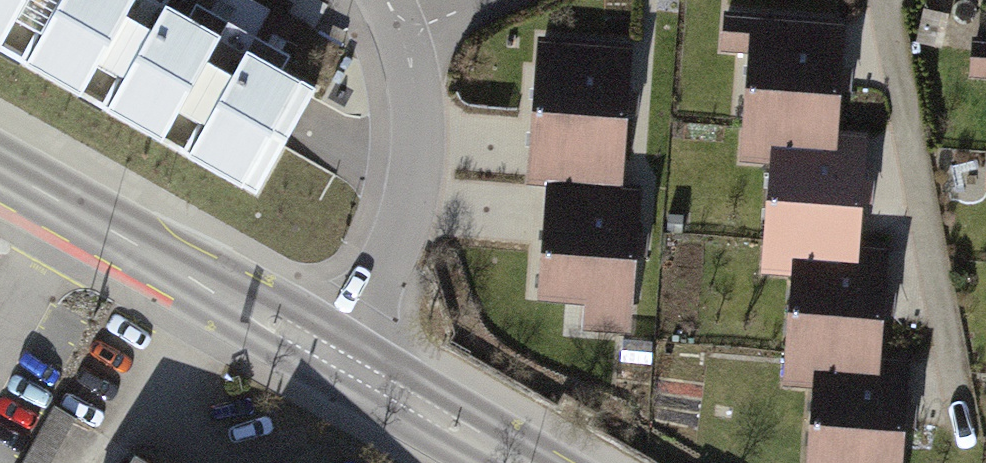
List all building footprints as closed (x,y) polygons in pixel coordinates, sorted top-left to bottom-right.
[(179,0),(0,0),(0,45),(257,194),(322,83),(179,0)] [(845,134),(851,19),(727,13),(726,50),(753,51),(748,152),(783,154),(844,156),(845,134)] [(632,40),(540,38),(537,184),(629,186),(632,40)] [(868,242),(873,136),(845,134),(844,156),(783,154),(778,261),(800,262),(867,265),(868,242)] [(645,196),(561,191),(555,305),(593,307),(591,334),(637,336),(645,196)] [(795,380),(821,381),(885,384),(886,363),(891,243),(868,242),(867,265),(800,262),(795,380)] [(818,462),(905,462),(910,364),(886,363),(885,384),(821,381),(818,462)]
